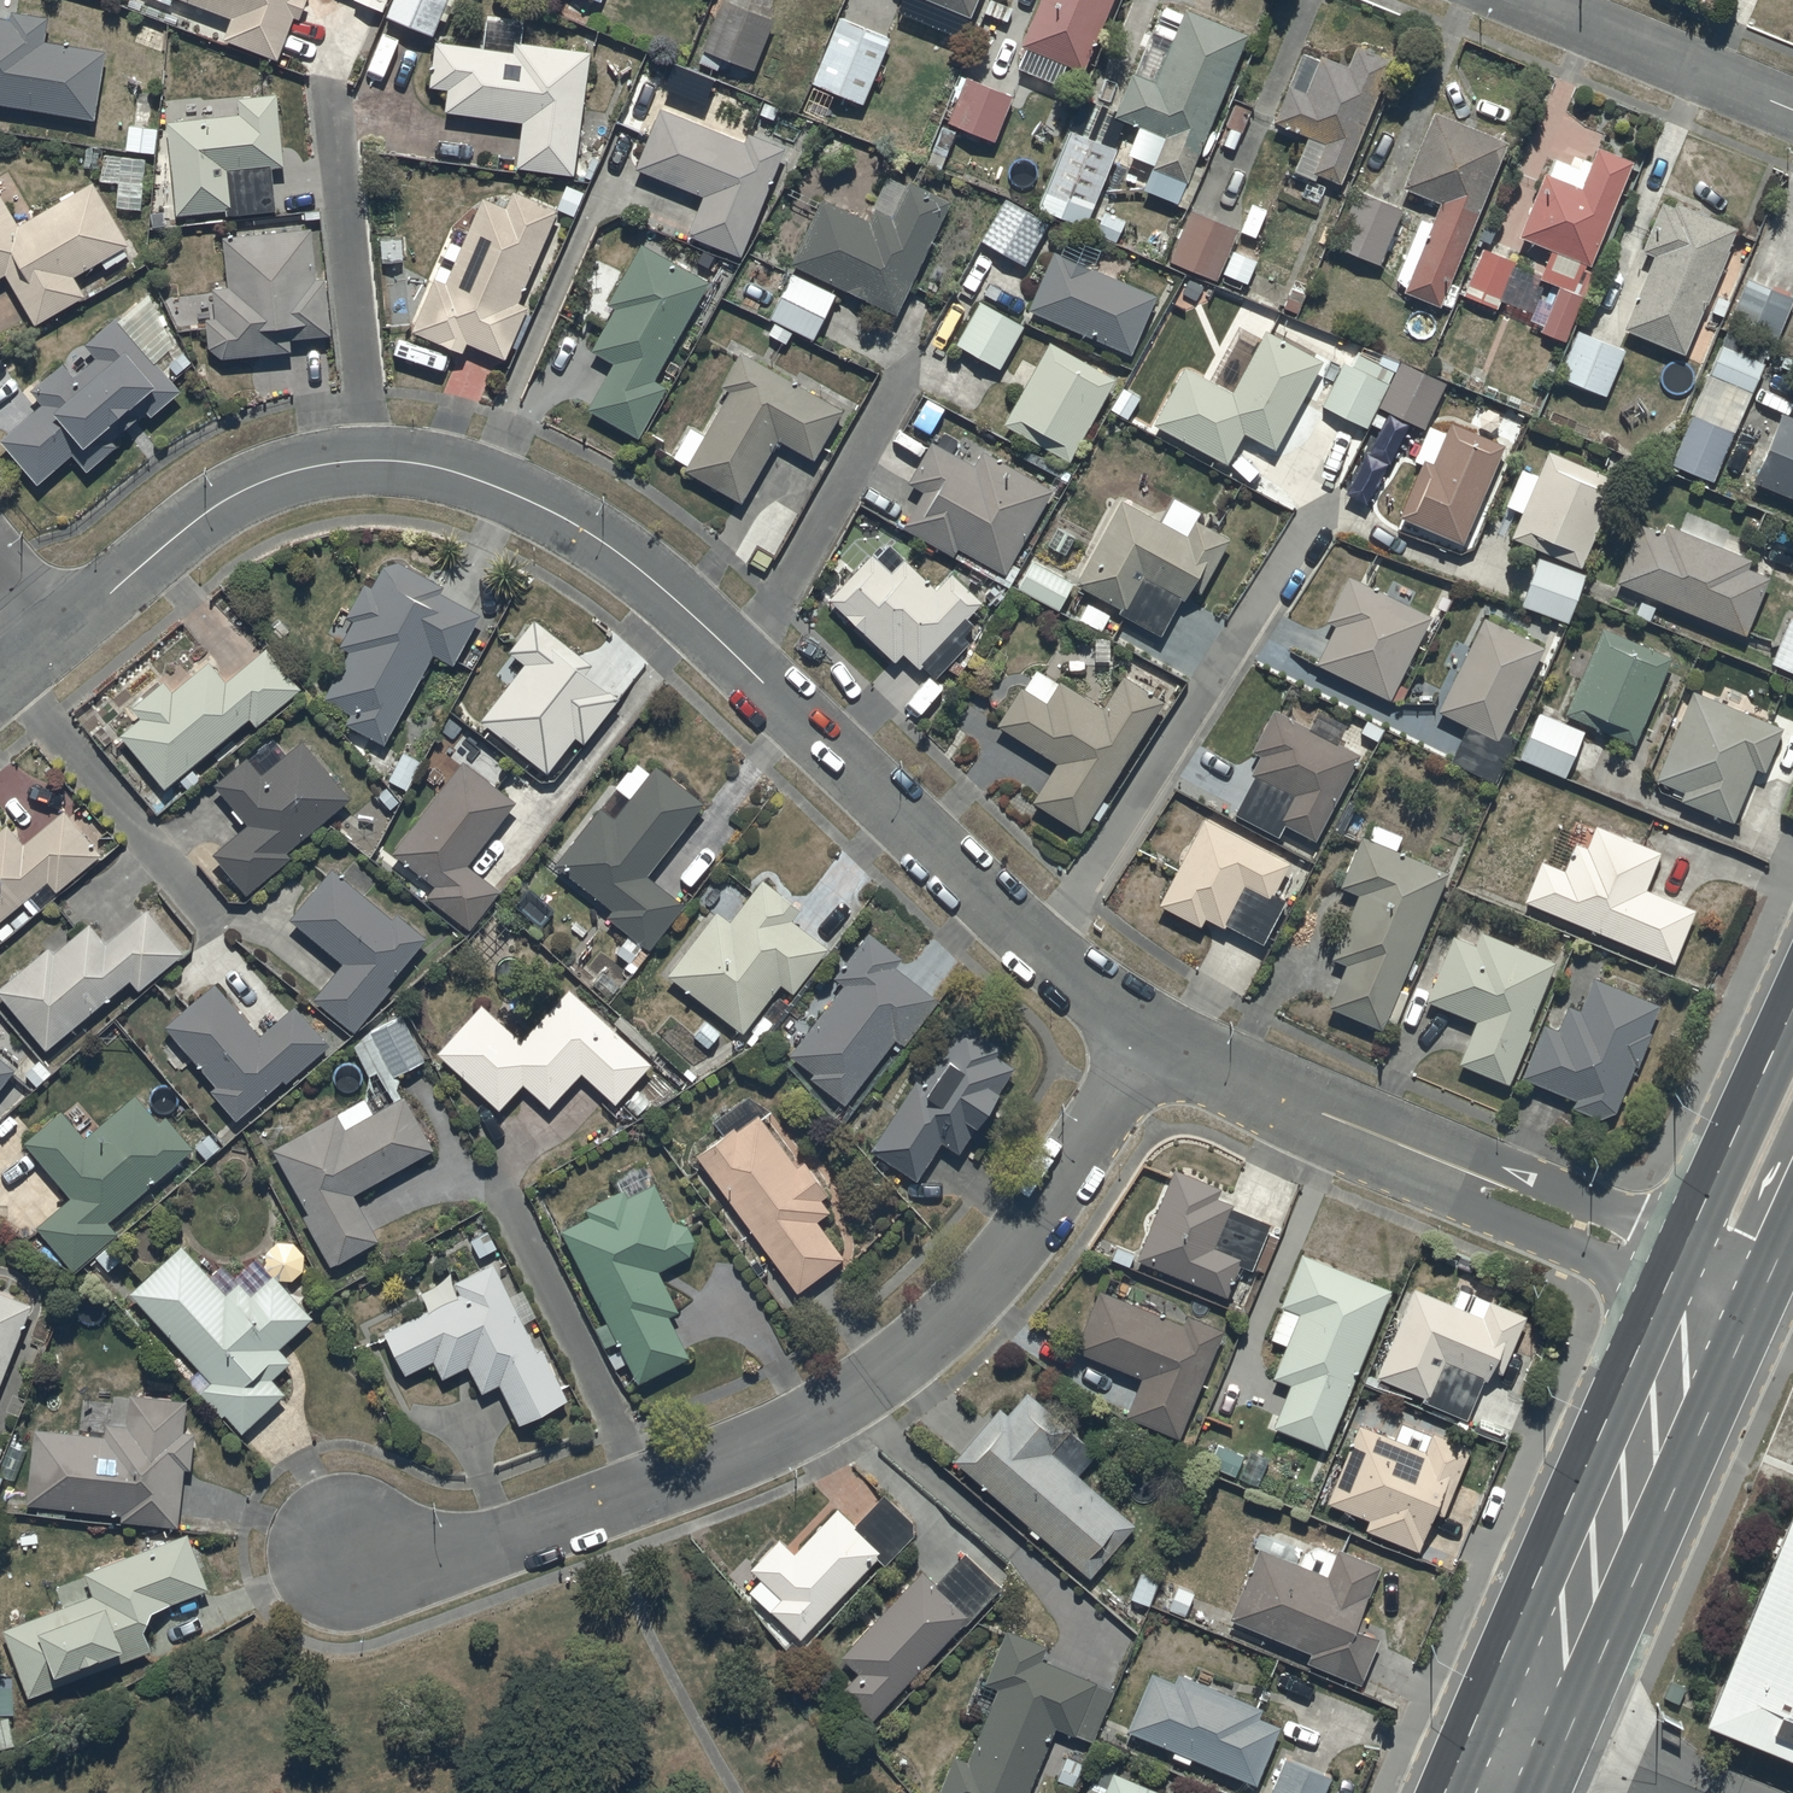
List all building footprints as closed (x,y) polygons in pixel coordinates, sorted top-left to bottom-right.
[(231,12),(224,32),(276,51),(291,11),(299,14),(304,0),(199,0),(231,12)] [(387,11),(435,29),(446,0),(392,0),(387,11)] [(738,0),(722,0),(702,44),(704,45),(699,58),(720,66),(723,57),(728,59),(724,68),(741,75),(744,66),(752,70),(774,14),(738,0)] [(973,0),(944,0),(969,10),(973,0)] [(1107,0),(1035,0),(1019,39),(1022,40),(1013,63),(1055,80),(1064,58),(1082,66),(1107,0)] [(1112,111),(1199,147),(1248,28),(1183,1),(1181,6),(1165,0),(1161,0),(1112,111)] [(94,114),(105,46),(43,35),(47,12),(11,6),(10,13),(0,12),(0,98),(94,114)] [(890,31),(837,10),(809,78),(863,99),(890,31)] [(573,170),(589,48),(515,36),(513,46),(501,45),(502,37),(488,35),(487,42),(436,35),(430,80),(448,83),(445,107),(522,117),(516,163),(573,170)] [(1341,178),(1391,54),(1355,40),(1347,60),(1319,49),(1317,54),(1300,48),(1272,117),(1306,131),(1292,166),(1313,174),(1316,168),(1341,178)] [(620,118),(648,131),(635,162),(703,191),(687,228),(740,251),(786,143),(751,129),(765,96),(650,47),(620,118)] [(1012,91),(965,72),(950,119),(994,137),(1012,91)] [(238,109),(167,117),(176,210),(225,206),(225,211),(274,207),(270,161),(285,160),(278,89),(236,93),(238,109)] [(1451,280),(1509,135),(1433,106),(1402,182),(1439,197),(1430,218),(1421,214),(1395,278),(1406,282),(1405,286),(1441,301),(1442,298),(1450,301),(1458,283),(1451,280)] [(1083,221),(1115,142),(1068,123),(1036,203),(1083,221)] [(1589,259),(1629,153),(1595,140),(1589,155),(1576,150),(1572,160),(1553,153),(1548,167),(1542,164),(1517,230),(1548,242),(1536,274),(1557,282),(1540,326),(1567,336),(1588,279),(1579,276),(1586,257),(1589,259)] [(898,310),(948,196),(907,175),(890,212),(865,201),(860,214),(820,196),(793,259),(794,260),(769,315),(774,317),(769,329),(789,339),(795,326),(816,335),(839,283),(898,310)] [(92,178),(33,212),(20,220),(0,186),(0,272),(5,269),(34,319),(85,289),(74,271),(102,255),(107,263),(128,251),(122,242),(128,238),(92,178)] [(519,297),(558,206),(574,211),(584,188),(565,180),(556,203),(513,184),(505,202),(484,193),(469,229),(467,228),(454,223),(411,324),(463,347),(468,337),(507,354),(512,341),(517,344),(523,330),(516,327),(518,323),(525,326),(532,308),(527,305),(529,301),(519,297)] [(1402,204),(1354,184),(1331,240),(1364,254),(1358,270),(1375,277),(1382,261),(1379,260),(1402,204)] [(1048,217),(1004,193),(977,238),(1023,263),(1048,217)] [(1735,222),(1675,197),(1673,201),(1658,195),(1637,244),(1654,252),(1624,324),(1682,348),(1735,222)] [(1237,223),(1188,203),(1168,257),(1216,277),(1219,270),(1245,280),(1256,254),(1252,252),(1256,241),(1233,231),(1237,223)] [(316,274),(310,224),(223,232),(228,281),(215,283),(216,312),(208,313),(208,342),(221,355),(291,347),(290,333),(332,328),(325,273),(316,274)] [(1060,249),(1052,246),(1028,305),(1131,347),(1154,291),(1091,266),(1103,237),(1070,224),(1060,249)] [(710,277),(639,238),(621,273),(590,256),(560,310),(585,324),(590,315),(604,322),(592,346),(615,358),(589,405),(638,432),(666,381),(657,376),(710,277)] [(1792,293),(1746,275),(1727,321),(1774,340),(1792,293)] [(980,295),(955,339),(999,364),(1024,321),(980,295)] [(118,312),(85,340),(97,353),(75,372),(62,357),(30,385),(41,397),(0,433),(0,435),(39,479),(72,450),(87,468),(118,441),(113,436),(147,406),(152,412),(182,385),(118,312)] [(1625,344),(1578,323),(1556,369),(1605,390),(1625,344)] [(1274,445),(1321,356),(1264,327),(1251,352),(1227,339),(1208,376),(1183,363),(1152,421),(1163,427),(1158,436),(1204,460),(1210,449),(1226,457),(1242,428),(1274,445)] [(1115,374),(1048,335),(1002,418),(1068,456),(1072,450),(1081,456),(1092,437),(1082,431),(1115,374)] [(1767,355),(1721,337),(1707,372),(1753,390),(1767,355)] [(1377,400),(1395,367),(1380,359),(1384,351),(1369,344),(1365,353),(1357,349),(1350,362),(1343,358),(1323,400),(1366,421),(1377,400)] [(842,405),(741,347),(722,380),(730,385),(704,430),(691,423),(674,452),(688,460),(685,465),(743,498),(781,432),(815,452),(842,405)] [(1395,367),(1377,400),(1424,423),(1446,378),(1400,356),(1395,367)] [(1780,406),(1753,473),(1792,490),(1792,411),(1780,406)] [(1735,426),(1689,407),(1666,456),(1714,476),(1735,426)] [(1464,538),(1506,438),(1449,415),(1444,428),(1429,422),(1415,456),(1419,458),(1397,511),(1464,538)] [(1009,559),(1051,485),(964,437),(955,452),(930,437),(907,478),(921,485),(901,521),(953,550),(957,544),(982,558),(977,566),(1006,583),(1017,563),(1009,559)] [(1617,473),(1547,445),(1537,472),(1519,464),(1504,500),(1522,507),(1512,533),(1580,562),(1617,473)] [(1163,517),(1121,494),(1075,577),(1120,602),(1118,607),(1159,630),(1178,595),(1181,597),(1190,582),(1199,587),(1220,549),(1224,551),(1231,538),(1226,536),(1227,533),(1206,521),(1209,516),(1174,496),(1163,517)] [(1640,519),(1616,575),(1744,630),(1769,572),(1748,563),(1751,556),(1666,519),(1662,528),(1640,519)] [(870,549),(827,592),(893,656),(902,647),(920,664),(923,661),(935,674),(970,638),(965,633),(977,622),(966,611),(970,607),(973,610),(984,599),(973,588),(978,584),(966,573),(960,579),(949,568),(934,583),(888,539),(874,553),(870,549)] [(1586,569),(1536,552),(1519,600),(1570,617),(1586,569)] [(1072,577),(1032,556),(1016,582),(1057,604),(1072,577)] [(386,738),(434,649),(454,660),(480,609),(440,588),(444,581),(398,557),(382,561),(372,582),(366,578),(348,611),(356,615),(341,642),(350,647),(324,695),(351,709),(345,719),(351,722),(345,734),(359,742),(366,729),(371,732),(361,750),(388,765),(398,745),(386,738)] [(1397,680),(1429,612),(1407,600),(1411,590),(1392,581),(1388,589),(1348,570),(1325,617),(1333,620),(1315,659),(1399,699),(1406,685),(1397,680)] [(1544,640),(1482,611),(1437,706),(1466,719),(1448,757),(1496,780),(1518,734),(1503,727),(1544,640)] [(525,660),(481,714),(549,767),(577,731),(586,739),(646,661),(613,635),(594,660),(534,614),(508,647),(525,660)] [(1789,614),(1771,657),(1792,666),(1792,616),(1789,614)] [(1635,740),(1670,652),(1598,624),(1586,654),(1575,649),(1565,675),(1576,680),(1563,712),(1635,740)] [(143,712),(120,730),(165,782),(176,773),(186,785),(200,774),(190,762),(249,712),(257,722),(303,683),(268,641),(227,676),(209,654),(172,685),(165,677),(135,702),(143,712)] [(1100,795),(1161,695),(1120,671),(1102,701),(1059,675),(1057,678),(1036,664),(1024,683),(1020,680),(995,720),(1056,757),(1032,797),(1080,826),(1090,810),(1097,815),(1106,799),(1100,795)] [(1721,696),(1693,685),(1685,698),(1679,696),(1672,715),(1676,717),(1653,774),(1675,783),(1671,793),(1744,822),(1759,783),(1747,779),(1754,762),(1765,767),(1783,723),(1750,710),(1754,700),(1724,688),(1721,696)] [(1277,830),(1282,818),(1314,836),(1352,766),(1350,765),(1359,749),(1344,741),(1356,720),(1318,699),(1306,720),(1273,703),(1250,745),(1259,750),(1250,766),(1254,768),(1233,806),(1277,830)] [(1584,726),(1537,708),(1519,755),(1590,784),(1605,747),(1580,737),(1584,726)] [(247,818),(213,848),(249,890),(290,855),(286,849),(351,793),(302,737),(279,757),(272,749),(256,763),(248,753),(216,780),(234,801),(230,805),(241,818),(244,815),(247,818)] [(501,885),(468,860),(516,796),(462,755),(453,769),(444,762),(428,783),(437,790),(392,850),(436,883),(428,893),(471,925),(501,885)] [(635,755),(555,857),(613,904),(608,910),(631,928),(615,948),(630,959),(643,942),(650,948),(689,901),(648,868),(704,799),(657,760),(650,768),(635,755)] [(48,877),(56,886),(101,850),(65,806),(25,839),(6,816),(0,821),(0,916),(48,877)] [(1248,836),(1202,813),(1158,898),(1200,919),(1204,911),(1223,922),(1225,919),(1261,937),(1283,895),(1271,889),(1288,856),(1261,841),(1264,836),(1251,830),(1248,836)] [(1538,855),(1522,895),(1673,959),(1696,905),(1645,884),(1661,846),(1593,817),(1589,827),(1577,822),(1573,831),(1556,824),(1542,857),(1538,855)] [(1399,985),(1445,867),(1396,845),(1401,831),(1370,819),(1365,832),(1358,829),(1338,881),(1357,889),(1332,954),(1345,959),(1328,1002),(1381,1022),(1383,1018),(1395,1023),(1409,989),(1399,985)] [(388,979),(426,933),(397,908),(393,913),(330,862),(289,913),(345,958),(316,993),(357,1027),(392,983),(388,979)] [(716,906),(667,971),(744,1028),(779,979),(793,989),(828,943),(792,915),(801,903),(763,874),(730,917),(716,906)] [(0,981),(0,988),(47,1045),(130,976),(138,986),(184,948),(148,903),(106,937),(89,917),(53,947),(50,942),(0,981)] [(1526,1025),(1553,956),(1478,927),(1477,930),(1465,925),(1461,935),(1450,931),(1425,995),(1474,1014),(1457,1059),(1509,1079),(1530,1026),(1526,1025)] [(940,994),(895,961),(901,951),(867,926),(834,971),(846,979),(791,1052),(813,1069),(810,1073),(846,1100),(896,1034),(905,1041),(940,994)] [(1543,1017),(1520,1071),(1575,1094),(1572,1101),(1597,1113),(1615,1107),(1632,1065),(1636,1067),(1653,1030),(1648,1027),(1660,1001),(1593,970),(1577,1006),(1568,1002),(1557,1024),(1543,1017)] [(260,1030),(215,977),(167,1021),(216,1080),(211,1084),(236,1113),(283,1073),(287,1078),(330,1042),(295,1000),(260,1030)] [(483,999),(438,1048),(501,1105),(524,1079),(549,1102),(580,1068),(616,1100),(654,1059),(571,984),(523,1036),(483,999)] [(379,1233),(354,1189),(435,1144),(396,1072),(426,1056),(404,1011),(370,1026),(355,1042),(370,1071),(366,1092),(273,1145),(309,1209),(303,1212),(331,1261),(379,1233)] [(918,1073),(872,1145),(918,1175),(943,1137),(958,1147),(977,1119),(978,1120),(1016,1063),(997,1051),(1002,1044),(961,1016),(922,1075),(918,1073)] [(0,1052),(0,1084),(16,1064),(0,1052)] [(63,1105),(24,1137),(71,1192),(36,1222),(74,1267),(93,1251),(107,1268),(123,1254),(108,1237),(118,1229),(108,1217),(194,1144),(166,1111),(159,1116),(136,1088),(85,1131),(63,1105)] [(735,1120),(697,1149),(798,1286),(845,1252),(819,1216),(830,1208),(820,1195),(828,1189),(804,1157),(799,1161),(761,1109),(739,1125),(735,1120)] [(590,1210),(562,1226),(608,1317),(596,1323),(605,1342),(618,1335),(639,1376),(690,1350),(670,1310),(677,1306),(657,1267),(689,1251),(690,1250),(691,1249),(692,1248),(692,1246),(693,1245),(694,1244),(694,1243),(694,1241),(694,1240),(695,1238),(695,1237),(695,1236),(695,1234),(694,1233),(694,1232),(694,1230),(693,1229),(693,1228),(692,1227),(691,1225),(691,1224),(690,1223),(689,1222),(688,1221),(687,1220),(686,1219),(685,1219),(684,1218),(682,1217),(681,1217),(680,1216),(679,1216),(677,1216),(676,1215),(675,1215),(654,1179),(655,1178),(643,1157),(613,1174),(620,1186),(587,1204),(590,1210)] [(1221,1182),(1172,1162),(1135,1254),(1226,1290),(1238,1260),(1251,1265),(1269,1219),(1231,1203),(1233,1199),(1217,1193),(1221,1182)] [(182,1241),(131,1287),(206,1369),(193,1381),(222,1414),(227,1410),(242,1427),(284,1389),(272,1375),(291,1358),(279,1345),(313,1314),(278,1276),(280,1276),(281,1277),(283,1277),(285,1277),(286,1277),(288,1277),(290,1277),(292,1276),(293,1276),(295,1275),(296,1274),(298,1273),(299,1272),(300,1271),(301,1269),(302,1268),(303,1267),(304,1265),(304,1263),(305,1262),(305,1260),(305,1258),(305,1256),(305,1255),(305,1253),(304,1251),(304,1250),(303,1248),(302,1247),(301,1245),(300,1244),(299,1243),(297,1242),(296,1241),(294,1240),(293,1239),(291,1238),(290,1238),(288,1238),(286,1238),(284,1238),(283,1238),(281,1238),(279,1239),(278,1239),(276,1240),(275,1241),(273,1242),(272,1243),(271,1244),(270,1245),(269,1247),(268,1248),(267,1250),(266,1252),(266,1253),(266,1255),(266,1257),(266,1258),(266,1260),(266,1262),(266,1264),(267,1265),(268,1267),(269,1268),(270,1270),(270,1271),(250,1289),(240,1278),(228,1290),(182,1241)] [(1390,1283),(1300,1249),(1278,1301),(1281,1302),(1268,1336),(1284,1342),(1272,1374),(1288,1380),(1272,1423),(1326,1444),(1343,1398),(1350,1401),(1391,1295),(1386,1293),(1390,1283)] [(510,1291),(493,1258),(454,1276),(461,1290),(385,1328),(406,1369),(433,1355),(442,1374),(469,1361),(482,1387),(500,1379),(520,1420),(569,1396),(544,1344),(539,1347),(525,1317),(534,1313),(521,1286),(510,1291)] [(1502,1369),(1525,1310),(1458,1284),(1453,1298),(1412,1281),(1396,1320),(1390,1318),(1369,1371),(1367,1370),(1364,1378),(1376,1383),(1379,1374),(1421,1391),(1419,1396),(1467,1415),(1483,1373),(1487,1375),(1491,1365),(1502,1369)] [(1178,1434),(1221,1326),(1187,1311),(1186,1315),(1181,1313),(1183,1307),(1164,1300),(1166,1296),(1135,1284),(1135,1286),(1128,1283),(1123,1295),(1098,1285),(1074,1346),(1141,1373),(1125,1413),(1178,1434)] [(31,1299),(0,1287),(0,1379),(31,1299)] [(998,1401),(950,1453),(1031,1523),(1028,1528),(1035,1534),(1038,1530),(1089,1574),(1135,1520),(1052,1447),(1071,1424),(1028,1386),(1007,1410),(998,1401)] [(182,1427),(185,1395),(131,1390),(128,1422),(105,1420),(104,1427),(88,1425),(87,1430),(34,1426),(28,1501),(121,1509),(120,1518),(179,1523),(184,1464),(192,1464),(195,1428),(182,1427)] [(1444,1509),(1469,1442),(1451,1434),(1453,1430),(1409,1414),(1406,1422),(1399,1419),(1394,1434),(1357,1420),(1325,1497),(1368,1513),(1364,1524),(1417,1545),(1432,1505),(1444,1509)] [(855,1520),(838,1503),(795,1547),(782,1533),(751,1564),(762,1576),(751,1587),(771,1608),(773,1606),(801,1634),(877,1553),(884,1560),(919,1525),(885,1490),(855,1520)] [(1790,1514),(1699,1723),(1792,1763),(1792,1515),(1790,1514)] [(207,1582),(187,1530),(88,1568),(96,1592),(5,1627),(29,1690),(154,1643),(145,1619),(152,1603),(207,1582)] [(1353,1621),(1379,1561),(1337,1543),(1326,1570),(1260,1542),(1229,1613),(1311,1648),(1307,1657),(1359,1679),(1379,1633),(1353,1621)] [(966,1620),(1001,1580),(964,1547),(938,1577),(920,1562),(842,1652),(860,1667),(843,1687),(874,1714),(962,1617),(966,1620)] [(1161,1573),(1149,1601),(1167,1609),(1169,1606),(1184,1612),(1193,1589),(1177,1583),(1178,1580),(1161,1573)] [(1054,1722),(1092,1738),(1114,1684),(1040,1655),(1046,1641),(1006,1625),(984,1678),(997,1683),(966,1758),(952,1753),(935,1792),(1025,1792),(1054,1722)] [(1254,1780),(1279,1721),(1258,1712),(1262,1702),(1177,1667),(1172,1678),(1149,1668),(1126,1726),(1174,1746),(1172,1752),(1189,1759),(1191,1754),(1254,1780)] [(1284,1753),(1270,1792),(1321,1792),(1329,1770),(1284,1753)] [(1111,1765),(1100,1792),(1172,1792),(1111,1765)]
